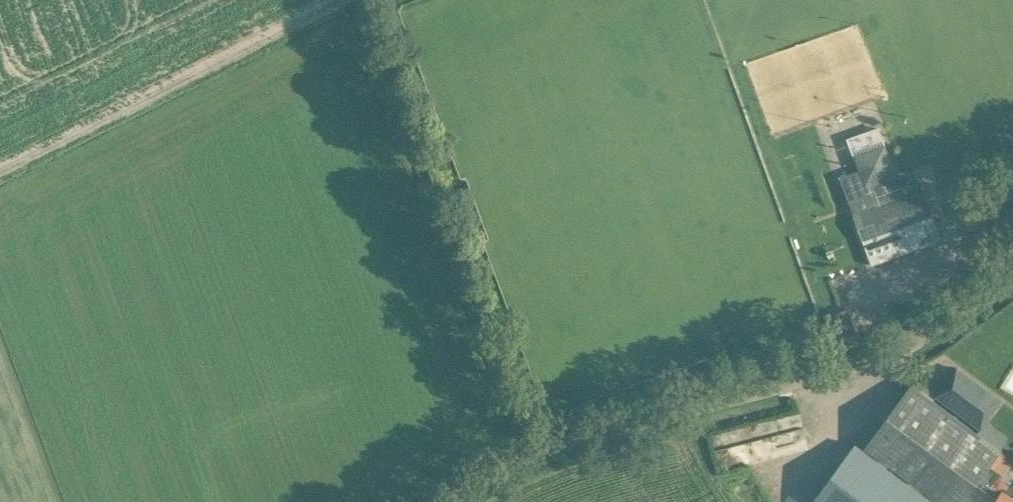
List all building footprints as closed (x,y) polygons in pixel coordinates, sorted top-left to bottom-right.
[(872,192),(849,201),(872,265),(942,240),(919,176),(897,184),(894,176),(897,175),(885,144),(854,155),(865,185),(868,184),(872,192)] [(842,328),(827,333),(832,347),(861,336),(851,310),(837,315),(842,328)] [(958,368),(937,396),(981,428),(986,421),(994,410),(980,399),(987,390),(958,368)] [(864,450),(920,492),(934,501),(964,501),(988,470),(991,466),(1002,451),(999,449),(977,433),(912,384),(864,449),(864,450)] [(812,501),(934,501),(920,492),(864,450),(864,449),(856,443),(812,501)] [(1002,492),(996,501),(1012,501),(1012,499),(1002,492)]
